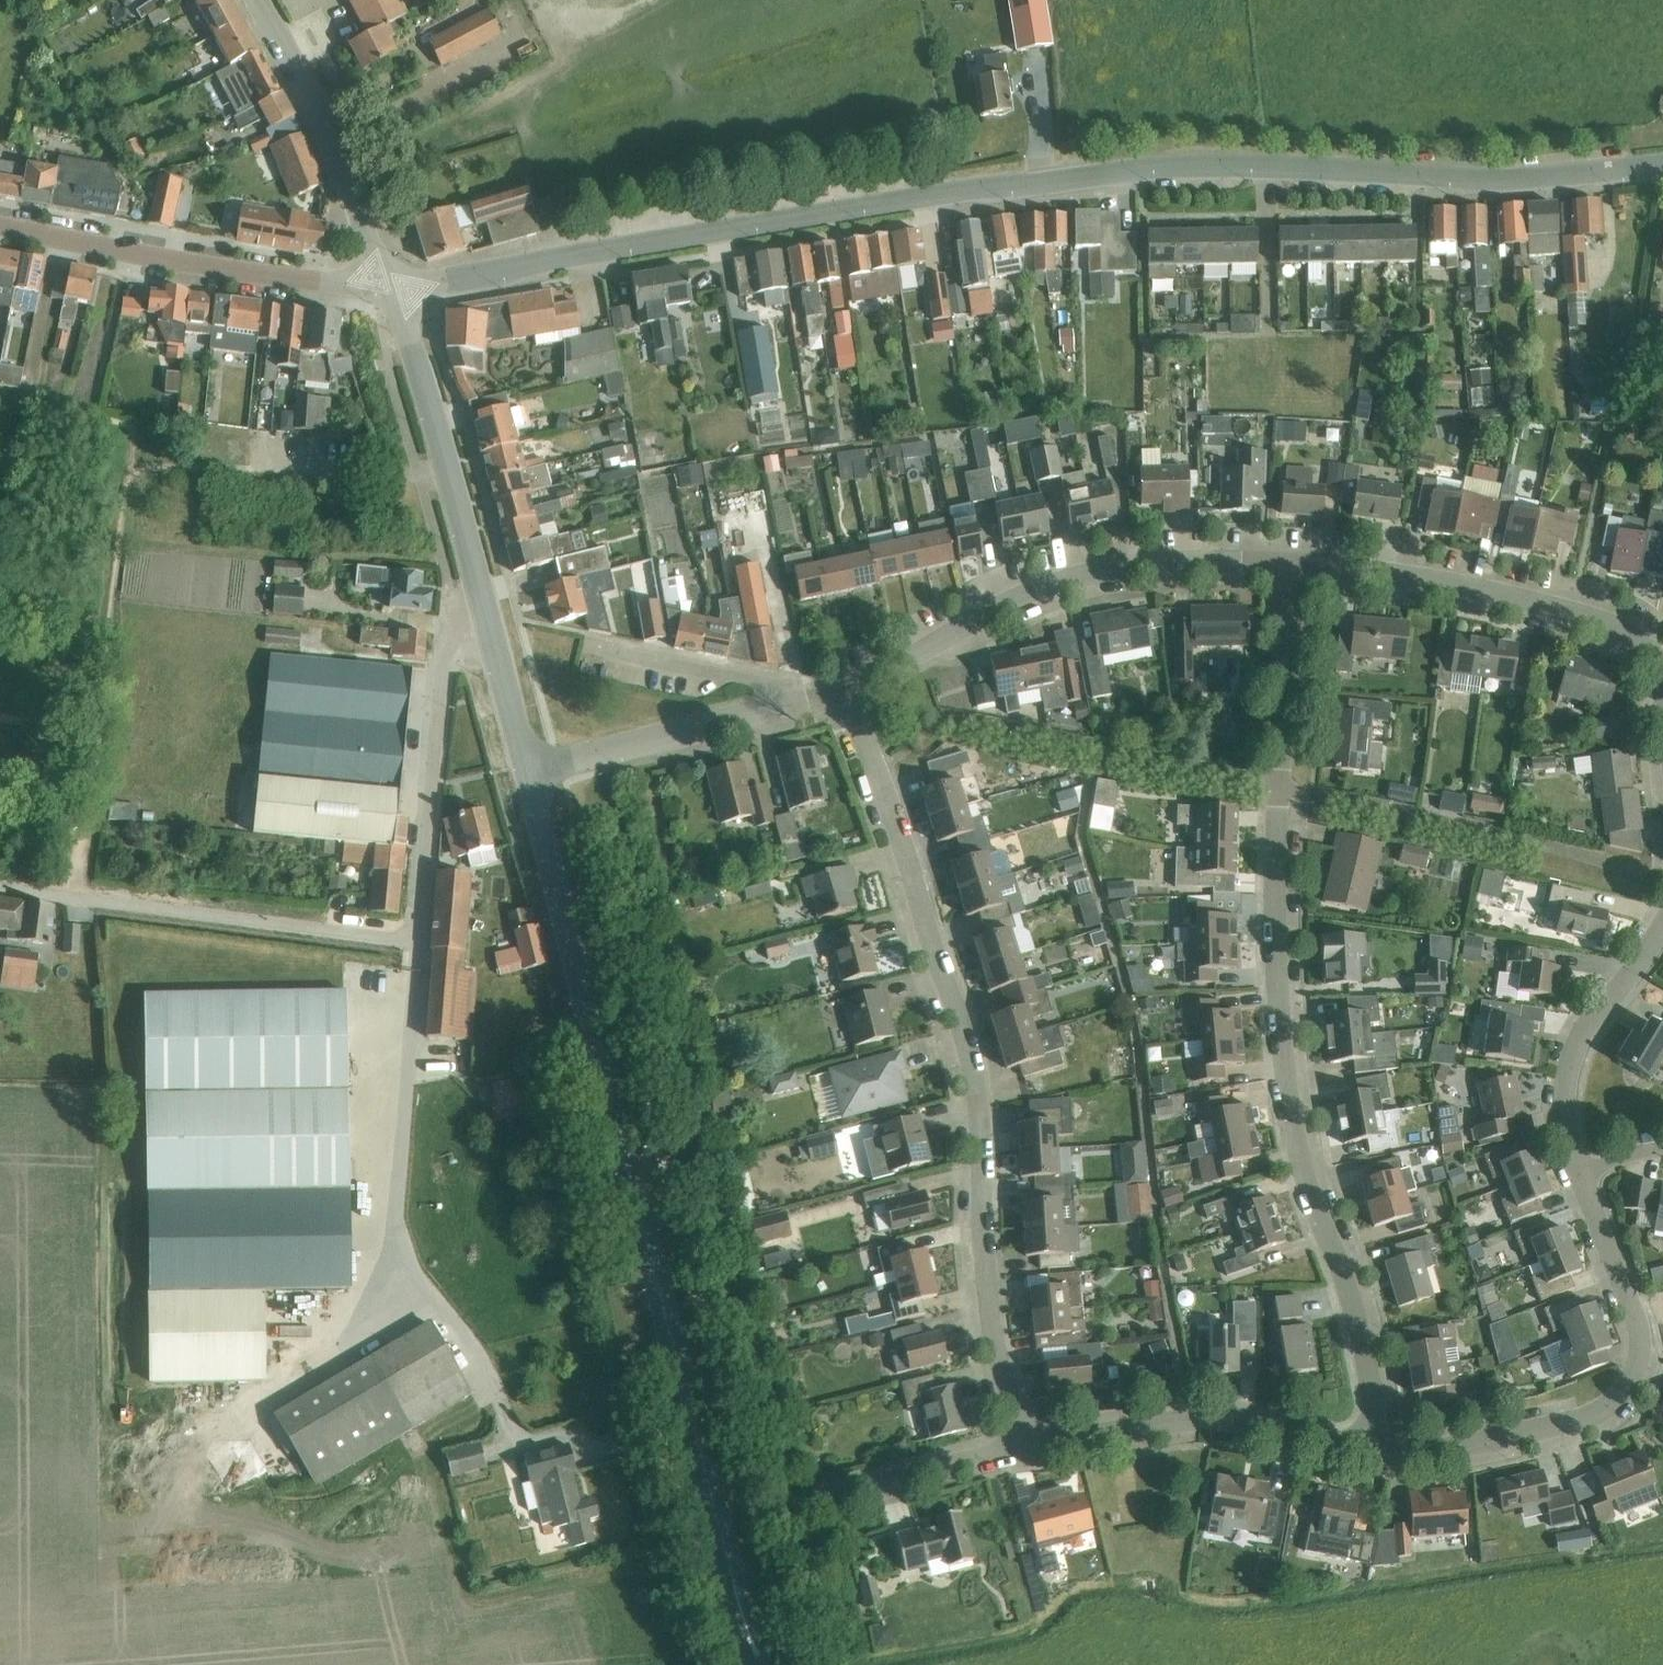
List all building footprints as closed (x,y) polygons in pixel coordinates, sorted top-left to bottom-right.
[(174,0),(152,0),(135,11),(141,19),(174,0)] [(230,2),(229,0),(193,0),(202,17),(230,2)] [(366,36),(399,20),(408,15),(400,0),(348,0),(366,36)] [(1016,53),(1051,47),(1043,0),(1008,0),(1016,53)] [(241,21),(230,2),(202,17),(212,36),(241,21)] [(153,27),(168,19),(162,8),(147,16),(153,27)] [(487,11),(475,17),(477,22),(430,47),(440,66),(499,35),(487,11)] [(366,36),(348,45),(362,72),(396,55),(389,41),(393,39),(391,35),(403,28),(399,20),(366,36)] [(241,21),(212,36),(230,67),(258,52),(241,21)] [(226,69),(215,75),(237,116),(240,115),(262,103),(280,94),(258,52),(230,67),(226,69)] [(987,78),(974,81),(980,117),(993,115),(994,116),(995,116),(996,117),(997,117),(998,117),(999,117),(1000,117),(1001,117),(1002,117),(1003,117),(1004,117),(1004,116),(1005,116),(1006,115),(1007,115),(1007,114),(1008,114),(1008,113),(1011,112),(1001,55),(984,58),(987,78)] [(282,97),(280,94),(262,103),(240,115),(237,116),(233,118),(239,128),(263,116),(270,128),(265,131),(272,146),(301,134),(293,117),(285,102),(282,96),(282,97)] [(321,180),(301,134),(272,146),(269,147),(277,165),(284,162),(288,172),(299,195),(323,186),(321,180)] [(135,140),(121,147),(129,162),(144,156),(135,140)] [(26,167),(20,202),(114,219),(120,189),(107,166),(67,159),(54,156),(52,169),(26,165),(26,167)] [(20,202),(26,167),(0,162),(0,198),(20,202)] [(171,227),(181,181),(158,176),(149,223),(171,227)] [(539,235),(527,188),(431,216),(414,221),(426,262),(465,251),(462,243),(460,232),(476,228),(477,227),(486,224),(493,248),(539,235)] [(554,201),(537,204),(540,218),(556,215),(554,201)] [(1602,238),(1600,203),(1560,205),(1566,294),(1587,293),(1584,239),(1602,238)] [(1559,256),(1555,205),(1525,207),(1527,238),(1529,258),(1559,256)] [(242,207),(236,241),(302,253),(303,249),(320,252),(325,226),(313,224),(314,219),(242,207)] [(1527,238),(1525,207),(1496,209),(1499,246),(1519,245),(1520,258),(1512,258),(1515,296),(1531,295),(1529,268),(1529,258),(1527,238)] [(1486,209),(1461,211),(1462,250),(1473,249),(1474,289),(1490,288),(1487,248),(1486,209)] [(1456,244),(1455,210),(1428,211),(1429,256),(1446,255),(1446,259),(1446,270),(1457,270),(1457,259),(1456,244)] [(1089,249),(1089,255),(1090,298),(1114,297),(1113,273),(1135,273),(1134,235),(1118,235),(1117,215),(1074,216),(1075,249),(1089,249)] [(1046,283),(1046,285),(1046,288),(1047,295),(1058,294),(1058,271),(1054,271),(1053,248),(1066,247),(1065,216),(1044,217),(1045,273),(1046,283)] [(988,232),(979,233),(983,255),(986,273),(987,280),(994,279),(1021,274),(1012,217),(987,221),(988,232)] [(1045,273),(1044,217),(1021,218),(1022,248),(1034,247),(1035,286),(1046,285),(1046,283),(1045,273)] [(986,273),(983,255),(978,223),(955,226),(958,242),(955,245),(962,290),(967,289),(971,317),(992,314),(986,273)] [(1387,264),(1387,230),(1360,231),(1360,265),(1387,264)] [(1387,230),(1387,264),(1415,264),(1414,230),(1387,230)] [(1333,231),(1306,232),(1306,266),(1333,265),(1333,231)] [(1360,231),(1333,231),(1333,265),(1360,265),(1360,231)] [(926,273),(924,264),(919,232),(891,237),(896,269),(913,266),(915,275),(926,273)] [(1256,232),(1228,233),(1229,267),(1256,266),(1256,232)] [(1306,266),(1306,232),(1278,232),(1279,266),(1306,266)] [(1202,267),(1201,233),(1174,234),(1174,255),(1174,268),(1202,267)] [(1229,267),(1228,233),(1201,233),(1202,267),(1229,267)] [(1174,255),(1174,234),(1146,234),(1147,255),(1147,282),(1174,281),(1174,268),(1174,255)] [(873,289),(874,297),(899,293),(896,269),(892,269),(887,237),(865,240),(873,289)] [(843,244),(852,300),(874,297),(873,289),(865,240),(843,244)] [(833,244),(810,248),(815,286),(828,284),(832,311),(844,309),(833,244)] [(815,286),(810,248),(786,252),(791,289),(804,287),(805,291),(801,292),(808,337),(823,335),(815,286)] [(9,308),(19,257),(0,253),(0,306),(9,308)] [(781,253),(766,255),(733,260),(739,297),(763,294),(765,308),(789,304),(781,253)] [(19,257),(9,308),(36,313),(39,295),(46,262),(19,257)] [(55,275),(50,298),(62,301),(58,321),(73,324),(77,306),(73,305),(74,300),(89,303),(96,273),(69,267),(67,278),(55,275)] [(1542,267),(1529,268),(1531,295),(1544,294),(1542,267)] [(685,269),(659,274),(665,309),(691,304),(685,269)] [(672,350),(665,309),(659,274),(631,279),(639,326),(651,324),(657,353),(672,350)] [(950,319),(943,276),(925,279),(932,322),(950,319)] [(149,292),(147,313),(161,314),(160,321),(171,345),(175,346),(173,358),(182,359),(185,332),(185,327),(188,294),(164,288),(163,294),(149,292)] [(1473,314),(1488,314),(1487,289),(1472,290),(1473,302),(1473,314)] [(1472,290),(1460,291),(1460,303),(1473,302),(1472,290)] [(486,317),(446,313),(446,350),(450,363),(452,369),(481,372),(484,344),(535,336),(536,345),(565,340),(581,337),(580,329),(575,303),(553,307),(550,292),(488,301),(486,317)] [(185,327),(185,332),(211,335),(211,328),(214,299),(209,298),(209,296),(188,294),(185,327)] [(122,296),(120,315),(138,317),(140,298),(122,296)] [(1189,297),(1179,297),(1179,316),(1189,316),(1189,297)] [(211,335),(209,349),(255,355),(257,340),(257,334),(260,305),(261,304),(214,298),(214,299),(211,328),(211,335)] [(634,326),(629,301),(610,304),(614,330),(634,326)] [(1582,302),(1567,303),(1567,326),(1583,325),(1582,302)] [(260,305),(257,334),(257,340),(270,341),(268,359),(266,359),(264,381),(275,382),(279,343),(282,309),(260,305)] [(1006,306),(993,308),(995,319),(997,333),(1009,331),(1007,323),(1009,322),(1006,306)] [(279,343),(276,367),(298,369),(299,345),(304,311),(282,309),(279,343)] [(1611,319),(1609,336),(1632,339),(1635,311),(1618,309),(1617,320),(1611,319)] [(298,369),(297,381),(330,384),(331,376),(352,372),(349,359),(336,361),(336,357),(340,315),(304,311),(299,345),(298,369)] [(1422,327),(1433,327),(1433,312),(1422,312),(1422,327)] [(851,335),(848,314),(834,316),(837,337),(851,335)] [(1240,319),(1230,319),(1230,326),(1230,334),(1240,334),(1254,333),(1254,319),(1240,319)] [(1360,319),(1360,331),(1388,331),(1388,323),(1388,319),(1360,319)] [(950,323),(930,326),(933,345),(953,342),(950,323)] [(1401,323),(1388,323),(1388,331),(1402,331),(1401,323)] [(683,341),(680,324),(669,325),(672,343),(683,341)] [(1334,332),(1334,324),(1321,324),(1321,332),(1334,332)] [(1347,324),(1334,324),(1334,332),(1348,332),(1347,324)] [(1280,333),(1294,333),(1294,325),(1280,325),(1280,333)] [(1230,334),(1230,326),(1216,326),(1216,334),(1230,334)] [(1176,335),(1176,327),(1163,327),(1163,335),(1176,335)] [(1190,327),(1176,327),(1176,335),(1190,334),(1190,327)] [(778,401),(766,329),(738,334),(751,405),(778,401)] [(581,337),(565,340),(565,385),(619,372),(612,330),(581,337)] [(56,333),(52,350),(63,353),(66,335),(56,333)] [(1072,334),(1058,335),(1059,350),(1061,349),(1062,356),(1073,355),(1072,334)] [(837,348),(835,348),(839,372),(855,370),(850,337),(836,339),(837,348)] [(18,390),(22,370),(0,365),(0,386),(18,390)] [(1489,370),(1469,372),(1470,387),(1490,385),(1489,370)] [(165,372),(165,393),(177,394),(178,373),(165,372)] [(1459,391),(1459,378),(1440,378),(1440,391),(1459,391)] [(506,394),(469,403),(482,453),(519,444),(515,426),(524,424),(520,408),(510,411),(506,394)] [(296,397),(296,399),(295,412),(294,430),(315,431),(317,398),(296,397)] [(991,397),(976,399),(978,412),(993,410),(991,397)] [(1357,397),(1355,416),(1369,418),(1372,399),(1357,397)] [(1061,398),(1042,401),(1045,415),(1064,412),(1061,398)] [(1519,400),(1499,401),(1500,409),(1500,420),(1520,418),(1519,400)] [(178,405),(177,418),(188,419),(188,406),(178,405)] [(913,409),(885,413),(889,437),(917,433),(913,409)] [(280,412),(279,431),(294,432),(294,430),(295,412),(280,412)] [(1122,414),(1113,414),(1113,423),(1122,423),(1122,414)] [(1194,416),(1185,416),(1186,429),(1195,428),(1194,416)] [(560,417),(555,429),(565,433),(570,421),(560,417)] [(1229,420),(1200,419),(1200,435),(1229,436),(1229,420)] [(1478,421),(1477,431),(1487,432),(1487,421),(1478,421)] [(1276,422),(1274,442),(1304,444),(1305,424),(1276,422)] [(621,426),(608,428),(611,443),(624,441),(621,426)] [(1440,426),(1428,429),(1431,441),(1443,438),(1440,426)] [(1516,429),(1514,440),(1524,442),(1527,431),(1516,429)] [(1635,430),(1625,437),(1630,445),(1640,438),(1635,430)] [(837,431),(817,434),(819,447),(839,445),(837,431)] [(1096,439),(1103,469),(1115,466),(1109,436),(1096,439)] [(519,444),(482,453),(490,480),(526,471),(545,466),(546,466),(544,459),(524,464),(519,444)] [(915,454),(914,444),(900,446),(902,456),(915,454)] [(623,447),(602,452),(604,461),(625,456),(627,463),(636,461),(632,446),(624,448),(623,447)] [(902,456),(900,446),(887,448),(888,458),(902,456)] [(977,470),(990,468),(986,448),(973,451),(977,470)] [(1042,450),(1048,480),(1059,478),(1061,477),(1054,448),(1042,450)] [(1042,450),(1029,453),(1035,483),(1048,480),(1042,450)] [(849,452),(850,463),(864,461),(862,451),(849,452)] [(850,463),(849,452),(835,454),(837,464),(850,463)] [(1220,512),(1247,512),(1248,499),(1262,500),(1264,453),(1237,452),(1237,471),(1221,471),(1220,512)] [(777,456),(762,458),(765,475),(779,472),(777,456)] [(1420,456),(1417,469),(1431,472),(1434,459),(1420,456)] [(811,457),(797,459),(799,469),(812,467),(811,457)] [(658,458),(645,460),(647,472),(660,469),(658,458)] [(707,463),(715,523),(733,521),(730,500),(749,498),(743,459),(707,463)] [(799,469),(797,459),(784,460),(785,471),(799,469)] [(901,459),(889,460),(891,478),(903,477),(901,459)] [(877,461),(870,462),(871,470),(878,469),(877,461)] [(1332,465),(1329,485),(1341,487),(1344,466),(1332,465)] [(526,471),(490,480),(496,502),(529,494),(550,488),(545,466),(526,471)] [(699,466),(678,470),(681,488),(703,485),(699,466)] [(1499,495),(1493,525),(1506,528),(1502,549),(1528,555),(1529,550),(1535,516),(1510,511),(1513,498),(1515,486),(1519,470),(1505,467),(1501,486),(1499,495)] [(600,484),(635,476),(633,468),(598,476),(600,484)] [(1344,468),(1339,503),(1354,505),(1352,519),(1396,525),(1401,489),(1357,482),(1359,471),(1344,468)] [(976,471),(982,501),(995,499),(988,469),(976,471)] [(1139,470),(1140,505),(1172,504),(1173,513),(1188,512),(1187,469),(1139,470)] [(963,474),(969,504),(982,501),(976,471),(963,474)] [(1082,473),(1061,477),(1059,478),(1062,492),(1061,492),(1069,529),(1092,525),(1085,487),(1082,473)] [(1460,496),(1452,534),(1477,539),(1480,526),(1493,528),(1493,525),(1499,495),(1501,486),(1470,479),(1464,478),(1463,484),(1460,496)] [(1429,511),(1424,533),(1451,539),(1452,534),(1460,496),(1463,484),(1436,479),(1436,481),(1422,479),(1416,509),(1429,511)] [(1108,482),(1085,487),(1092,525),(1115,520),(1108,482)] [(1323,489),(1283,487),(1281,514),(1322,517),(1323,489)] [(1581,487),(1577,503),(1587,505),(1591,489),(1581,487)] [(529,494),(496,502),(502,527),(535,518),(551,514),(562,511),(559,502),(533,509),(529,494)] [(1040,496),(1017,501),(1025,539),(1048,534),(1040,496)] [(574,497),(561,500),(563,510),(577,506),(574,497)] [(1025,539),(1017,501),(994,506),(1002,543),(1025,539)] [(608,522),(604,505),(590,509),(594,526),(608,522)] [(1604,506),(1602,516),(1610,518),(1612,507),(1604,506)] [(1535,516),(1529,550),(1554,556),(1557,542),(1570,545),(1576,515),(1563,512),(1562,517),(1536,511),(1535,516)] [(1637,573),(1638,573),(1661,579),(1662,571),(1662,514),(1648,511),(1646,522),(1643,534),(1642,539),(1644,539),(1637,573)] [(535,518),(502,527),(509,549),(542,541),(557,537),(554,524),(551,514),(535,518)] [(1621,517),(1620,521),(1607,518),(1601,548),(1614,551),(1609,572),(1636,578),(1636,573),(1638,573),(1637,573),(1644,539),(1642,539),(1643,534),(1646,522),(1621,517)] [(943,520),(917,526),(919,539),(926,569),(952,564),(946,533),(943,520)] [(975,520),(951,525),(959,562),(982,557),(975,520)] [(542,541),(509,549),(515,573),(556,562),(561,583),(576,579),(609,571),(604,549),(589,553),(583,530),(560,536),(557,537),(542,541)] [(715,530),(699,533),(702,550),(718,547),(715,530)] [(926,569),(919,539),(892,545),(898,575),(926,569)] [(867,550),(868,555),(874,580),(877,580),(898,575),(892,545),(867,550)] [(826,596),(819,565),(812,567),(809,553),(782,558),(786,574),(793,572),(799,601),(826,596)] [(845,560),(851,591),(878,585),(877,580),(874,580),(868,555),(845,560)] [(845,560),(819,565),(826,596),(851,591),(845,560)] [(299,578),(300,564),(274,562),(272,576),(299,578)] [(619,592),(658,586),(654,562),(615,568),(619,592)] [(734,625),(727,659),(778,670),(771,631),(758,565),(735,569),(740,598),(729,601),(732,618),(734,625)] [(429,613),(431,592),(420,591),(421,576),(386,572),(386,569),(357,566),(355,587),(384,590),(384,588),(392,589),(390,609),(429,613)] [(561,583),(545,587),(547,596),(545,597),(548,607),(550,606),(554,624),(585,616),(589,631),(611,635),(601,596),(614,592),(609,571),(576,579),(561,583)] [(701,652),(709,620),(682,614),(675,578),(662,581),(667,612),(673,638),(677,639),(675,649),(701,654),(701,652)] [(301,589),(275,587),(273,613),(299,615),(301,589)] [(659,600),(637,604),(643,642),(665,638),(659,600)] [(719,622),(709,620),(701,652),(701,654),(727,659),(734,625),(732,618),(729,601),(719,603),(720,613),(719,622)] [(1190,646),(1245,645),(1245,608),(1190,609),(1190,622),(1174,622),(1175,681),(1191,680),(1190,646)] [(1151,647),(1148,629),(1160,627),(1157,611),(1144,613),(1110,620),(1110,615),(1091,619),(1095,640),(1082,643),(1089,682),(1092,697),(1111,693),(1108,678),(1104,656),(1151,647)] [(1406,625),(1353,620),(1352,637),(1338,635),(1334,672),(1349,674),(1351,655),(1403,660),(1406,625)] [(391,657),(423,660),(426,634),(361,627),(359,645),(392,648),(391,657)] [(266,629),(265,643),(298,647),(300,633),(266,629)] [(1440,650),(1435,687),(1449,689),(1448,695),(1476,699),(1479,678),(1482,678),(1487,643),(1455,639),(1453,652),(1440,650)] [(1515,647),(1487,643),(1482,678),(1509,682),(1508,695),(1522,697),(1527,662),(1514,660),(1515,647)] [(1031,649),(1039,689),(1041,700),(1064,695),(1066,703),(1079,700),(1072,661),(1059,664),(1055,645),(1031,649)] [(1016,694),(1039,689),(1031,649),(989,657),(997,697),(1003,696),(1006,714),(1019,711),(1016,694)] [(270,656),(256,801),(397,815),(412,670),(270,656)] [(1606,708),(1616,671),(1569,657),(1558,695),(1606,708)] [(990,686),(972,690),(975,708),(994,704),(990,686)] [(1327,748),(1325,768),(1365,773),(1365,771),(1378,773),(1381,745),(1368,743),(1370,721),(1386,723),(1387,705),(1349,701),(1348,715),(1334,713),(1330,749),(1327,748)] [(1086,704),(1073,707),(1076,721),(1088,719),(1086,704)] [(1592,740),(1622,736),(1620,719),(1590,722),(1592,740)] [(1153,729),(1146,735),(1160,749),(1166,743),(1153,729)] [(813,750),(776,759),(789,809),(826,800),(813,750)] [(934,788),(921,792),(928,817),(965,807),(971,805),(977,803),(969,778),(963,780),(959,767),(967,764),(964,752),(938,760),(941,772),(930,776),(934,788)] [(1624,753),(1591,758),(1596,798),(1601,798),(1606,833),(1607,833),(1609,846),(1629,851),(1640,854),(1638,841),(1637,829),(1639,829),(1634,792),(1629,792),(1624,753)] [(1553,762),(1530,764),(1531,775),(1554,774),(1553,762)] [(771,823),(762,786),(748,790),(741,764),(707,773),(720,824),(753,815),(756,827),(771,823)] [(1091,805),(1113,809),(1117,784),(1096,780),(1091,805)] [(1071,787),(1055,792),(1061,811),(1077,806),(1071,787)] [(1461,814),(1464,797),(1442,793),(1438,810),(1461,814)] [(1497,815),(1499,803),(1472,797),(1469,810),(1497,815)] [(397,815),(256,801),(252,835),(339,842),(405,848),(408,820),(397,819),(397,815)] [(135,822),(137,806),(110,803),(108,819),(135,822)] [(969,820),(965,807),(928,817),(936,843),(955,837),(959,850),(988,841),(984,828),(981,817),(969,820)] [(1176,807),(1176,811),(1176,825),(1184,825),(1184,834),(1195,834),(1195,851),(1234,852),(1235,826),(1215,825),(1215,808),(1176,807)] [(1516,807),(1511,813),(1518,821),(1524,815),(1516,807)] [(467,855),(470,868),(496,862),(492,849),(483,810),(443,821),(450,847),(455,846),(458,857),(467,855)] [(790,813),(774,818),(781,848),(783,848),(798,844),(790,813)] [(1336,850),(1323,902),(1363,912),(1380,844),(1337,834),(1333,849),(1336,850)] [(988,841),(959,850),(963,862),(950,866),(958,891),(1010,875),(1004,854),(1000,851),(992,853),(988,841)] [(344,842),(342,861),(375,865),(369,913),(398,916),(402,875),(405,848),(344,842)] [(798,844),(783,848),(787,863),(806,858),(803,843),(798,844)] [(1398,861),(1425,867),(1429,851),(1402,845),(1398,861)] [(1175,850),(1174,874),(1174,887),(1213,888),(1214,875),(1234,876),(1234,852),(1195,851),(1175,850)] [(1080,860),(1064,866),(1068,879),(1085,874),(1080,860)] [(1447,860),(1443,876),(1456,879),(1459,863),(1447,860)] [(445,866),(438,865),(431,950),(434,950),(426,1038),(471,1042),(476,974),(463,973),(470,875),(445,873),(445,866)] [(850,866),(800,880),(806,899),(812,897),(819,918),(855,908),(848,886),(855,884),(850,866)] [(1483,871),(1477,895),(1498,900),(1503,876),(1483,871)] [(1010,875),(958,891),(966,917),(978,913),(982,925),(990,923),(1011,916),(1018,914),(1025,912),(1013,874),(1010,875)] [(742,882),(747,900),(772,893),(767,875),(742,882)] [(331,880),(330,893),(347,895),(348,882),(331,880)] [(1132,884),(1107,886),(1108,902),(1133,899),(1132,884)] [(1559,917),(1555,932),(1599,942),(1606,912),(1579,906),(1582,893),(1551,886),(1544,914),(1559,917)] [(1091,894),(1076,899),(1081,914),(1095,909),(1091,894)] [(8,931),(7,940),(49,945),(54,907),(0,900),(0,930),(8,931)] [(1128,902),(1110,908),(1115,924),(1133,918),(1128,902)] [(1194,945),(1234,944),(1233,917),(1213,917),(1213,904),(1182,905),(1183,928),(1194,928),(1194,945)] [(985,938),(973,941),(981,967),(1017,956),(1009,930),(1015,928),(1011,916),(990,923),(982,925),(986,938),(985,938)] [(514,931),(518,948),(495,954),(500,976),(547,964),(537,925),(514,931)] [(841,982),(875,973),(867,942),(875,940),(871,925),(863,927),(829,935),(841,982)] [(66,926),(65,953),(78,953),(79,927),(66,926)] [(1096,933),(1085,937),(1089,950),(1100,947),(1096,933)] [(1324,985),(1357,983),(1356,957),(1363,956),(1362,936),(1322,938),(1324,985)] [(785,938),(764,943),(768,960),(790,954),(785,938)] [(1464,938),(1461,962),(1479,964),(1482,940),(1464,938)] [(1176,961),(1184,961),(1185,984),(1215,983),(1215,970),(1235,969),(1234,944),(1194,945),(1176,945),(1176,961)] [(1507,949),(1504,974),(1519,976),(1517,992),(1528,994),(1553,997),(1557,969),(1545,967),(1547,954),(1507,949)] [(5,950),(1,982),(22,985),(24,972),(36,974),(39,955),(5,950)] [(1025,980),(1017,956),(981,967),(989,992),(1001,988),(1005,1001),(1043,989),(1045,989),(1041,976),(1030,979),(1025,980)] [(1414,977),(1414,995),(1445,994),(1444,964),(1427,964),(1427,977),(1414,977)] [(1125,968),(1132,992),(1151,992),(1151,979),(1143,980),(1143,967),(1125,968)] [(1043,989),(1005,1001),(1009,1013),(990,1019),(998,1044),(1034,1033),(1030,1020),(1050,1014),(1043,989)] [(881,990),(842,1000),(854,1047),(893,1037),(881,990)] [(343,991),(146,996),(148,1099),(346,1096),(343,991)] [(1326,1040),(1367,1035),(1366,1024),(1379,1023),(1376,998),(1345,998),(1347,1014),(1324,1017),(1326,1040)] [(1441,998),(1426,999),(1426,1009),(1441,1009),(1441,998)] [(1152,999),(1139,1000),(1141,1012),(1154,1010),(1152,999)] [(1200,1042),(1240,1039),(1237,1012),(1217,1014),(1216,1000),(1185,1003),(1187,1026),(1198,1025),(1200,1042)] [(1525,1062),(1530,1023),(1517,1021),(1519,1007),(1480,1001),(1478,1017),(1489,1019),(1483,1056),(1525,1062)] [(1648,1023),(1638,1040),(1631,1035),(1616,1060),(1648,1079),(1658,1064),(1662,1067),(1662,1032),(1648,1023)] [(1056,1026),(1034,1033),(998,1044),(1005,1069),(1018,1065),(1022,1078),(1062,1066),(1057,1050),(1063,1049),(1056,1026)] [(1367,1035),(1326,1040),(1329,1064),(1352,1061),(1353,1074),(1384,1071),(1396,1069),(1392,1033),(1367,1035)] [(1240,1039),(1200,1042),(1201,1058),(1190,1059),(1192,1082),(1223,1079),(1222,1066),(1242,1064),(1240,1039)] [(1437,1048),(1435,1064),(1455,1066),(1456,1050),(1437,1048)] [(905,1101),(897,1071),(904,1069),(900,1053),(830,1071),(842,1118),(905,1101)] [(1440,1069),(1433,1083),(1442,1088),(1449,1073),(1440,1069)] [(798,1088),(794,1074),(769,1080),(772,1095),(798,1088)] [(1338,1121),(1379,1113),(1377,1102),(1389,1099),(1384,1075),(1354,1081),(1357,1093),(1334,1098),(1338,1121)] [(1520,1118),(1511,1077),(1503,1079),(1503,1077),(1501,1078),(1501,1079),(1477,1085),(1485,1125),(1473,1128),(1476,1142),(1511,1134),(1508,1120),(1520,1118)] [(491,1085),(500,1113),(523,1106),(514,1078),(491,1085)] [(1172,1080),(1152,1082),(1154,1098),(1173,1096),(1172,1080)] [(727,1091),(710,1095),(715,1113),(725,1110),(724,1105),(730,1104),(727,1091)] [(346,1096),(148,1099),(150,1192),(150,1194),(347,1191),(346,1096)] [(1214,1140),(1252,1132),(1247,1106),(1227,1110),(1225,1097),(1195,1103),(1199,1125),(1194,1127),(1197,1143),(1213,1139),(1214,1140)] [(1173,1103),(1155,1105),(1157,1121),(1174,1119),(1173,1103)] [(1031,1125),(1017,1125),(1018,1152),(1057,1149),(1057,1137),(1061,1136),(1060,1109),(1030,1110),(1031,1125)] [(1338,1121),(1343,1144),(1365,1140),(1368,1153),(1398,1147),(1394,1123),(1399,1122),(1397,1110),(1379,1113),(1338,1121)] [(875,1139),(862,1142),(871,1180),(894,1174),(893,1172),(929,1162),(918,1116),(875,1128),(873,1128),(875,1139)] [(1217,1155),(1206,1158),(1197,1160),(1202,1184),(1241,1176),(1238,1161),(1257,1157),(1252,1132),(1214,1140),(1217,1155)] [(1458,1134),(1439,1138),(1442,1155),(1461,1151),(1458,1134)] [(810,1160),(837,1152),(833,1135),(805,1143),(810,1160)] [(1507,1186),(1540,1173),(1532,1151),(1521,1155),(1516,1143),(1482,1156),(1491,1180),(1503,1175),(1507,1186)] [(1069,1149),(1057,1149),(1018,1152),(1020,1178),(1033,1178),(1034,1190),(1071,1188),(1075,1187),(1074,1173),(1070,1174),(1069,1149)] [(1372,1178),(1359,1182),(1366,1205),(1403,1194),(1415,1190),(1409,1168),(1401,1170),(1398,1157),(1368,1166),(1372,1178)] [(1143,1166),(1120,1167),(1121,1184),(1144,1183),(1143,1166)] [(1442,1170),(1430,1173),(1434,1185),(1445,1181),(1442,1170)] [(1461,1171),(1446,1177),(1452,1190),(1466,1184),(1461,1171)] [(1540,1173),(1507,1186),(1511,1197),(1500,1201),(1509,1225),(1543,1211),(1538,1199),(1549,1195),(1540,1173)] [(1660,1184),(1659,1192),(1650,1191),(1651,1183),(1628,1179),(1623,1208),(1655,1214),(1652,1230),(1662,1232),(1662,1185),(1660,1184)] [(1179,1185),(1161,1191),(1166,1207),(1185,1201),(1179,1185)] [(1130,1218),(1148,1216),(1145,1186),(1127,1188),(1130,1218)] [(930,1220),(924,1193),(891,1201),(888,1188),(862,1194),(865,1209),(873,1207),(875,1214),(872,1219),(875,1230),(880,1233),(930,1220)] [(1024,1204),(1025,1230),(1074,1227),(1071,1188),(1034,1190),(1034,1203),(1024,1204)] [(150,1194),(151,1291),(266,1289),(349,1288),(347,1191),(150,1194)] [(1407,1206),(1403,1194),(1366,1205),(1373,1228),(1393,1222),(1397,1234),(1426,1225),(1419,1203),(1407,1206)] [(1238,1234),(1276,1220),(1268,1197),(1239,1207),(1235,1195),(1202,1207),(1206,1219),(1220,1214),(1223,1223),(1233,1219),(1238,1234)] [(1177,1206),(1167,1209),(1172,1222),(1181,1219),(1177,1206)] [(750,1220),(756,1245),(790,1236),(784,1212),(750,1220)] [(1537,1263),(1571,1250),(1562,1228),(1551,1232),(1546,1219),(1512,1233),(1521,1256),(1533,1252),(1537,1263)] [(1276,1220),(1238,1234),(1243,1247),(1233,1250),(1235,1259),(1221,1264),(1226,1276),(1259,1265),(1255,1253),(1284,1243),(1276,1220)] [(1149,1224),(1137,1224),(1138,1242),(1151,1241),(1149,1224)] [(1025,1230),(1026,1256),(1038,1256),(1039,1268),(1069,1266),(1069,1255),(1078,1254),(1077,1226),(1074,1227),(1025,1230)] [(1475,1230),(1465,1233),(1468,1243),(1478,1240),(1475,1230)] [(1430,1235),(1393,1246),(1397,1259),(1384,1262),(1397,1307),(1432,1297),(1424,1269),(1434,1266),(1429,1251),(1434,1249),(1430,1235)] [(876,1249),(883,1274),(873,1277),(876,1287),(895,1282),(930,1274),(924,1251),(909,1254),(906,1242),(876,1249)] [(1478,1242),(1467,1246),(1471,1258),(1483,1254),(1478,1242)] [(1571,1250),(1537,1263),(1541,1274),(1530,1278),(1539,1302),(1573,1288),(1569,1276),(1579,1272),(1571,1250)] [(1184,1253),(1174,1257),(1179,1271),(1188,1268),(1184,1253)] [(1031,1313),(1081,1309),(1080,1296),(1078,1272),(1047,1275),(1048,1288),(1029,1290),(1031,1313)] [(930,1274),(895,1282),(898,1293),(888,1295),(895,1321),(924,1314),(921,1300),(936,1297),(930,1274)] [(1156,1281),(1143,1283),(1145,1298),(1158,1297),(1156,1281)] [(266,1289),(151,1291),(153,1380),(268,1378),(266,1289)] [(1273,1300),(1277,1320),(1273,1321),(1275,1333),(1279,1332),(1286,1375),(1315,1370),(1307,1326),(1290,1329),(1289,1320),(1301,1318),(1297,1296),(1273,1300)] [(1577,1296),(1542,1310),(1551,1333),(1563,1329),(1567,1339),(1601,1326),(1592,1304),(1581,1308),(1577,1296)] [(783,1298),(769,1301),(772,1314),(786,1310),(783,1298)] [(1160,1301),(1148,1302),(1152,1321),(1163,1319),(1161,1303),(1160,1301)] [(1208,1345),(1195,1345),(1195,1358),(1208,1358),(1208,1361),(1208,1374),(1237,1373),(1236,1343),(1254,1343),(1253,1303),(1231,1303),(1232,1329),(1208,1330),(1208,1345)] [(1499,1307),(1486,1311),(1490,1324),(1504,1320),(1499,1307)] [(1082,1322),(1081,1309),(1031,1313),(1035,1350),(1066,1347),(1084,1345),(1082,1322)] [(863,1315),(842,1321),(846,1338),(867,1332),(863,1315)] [(276,1414),(317,1485),(470,1394),(429,1323),(276,1414)] [(919,1324),(889,1332),(896,1358),(892,1359),(896,1374),(909,1371),(946,1361),(939,1333),(922,1337),(919,1324)] [(1408,1370),(1457,1362),(1451,1326),(1418,1331),(1420,1344),(1404,1347),(1408,1370)] [(1559,1353),(1567,1374),(1569,1378),(1603,1365),(1599,1352),(1609,1348),(1601,1326),(1567,1339),(1571,1349),(1559,1353)] [(882,1331),(869,1335),(873,1348),(886,1345),(882,1331)] [(1164,1338),(1149,1343),(1156,1359),(1171,1353),(1164,1338)] [(1512,1339),(1494,1346),(1499,1365),(1519,1357),(1512,1339)] [(1067,1360),(1046,1362),(1049,1388),(1107,1383),(1105,1365),(1101,1366),(1099,1344),(1084,1345),(1066,1347),(1067,1360)] [(1460,1399),(1456,1376),(1461,1375),(1458,1362),(1457,1362),(1408,1370),(1412,1393),(1428,1391),(1430,1404),(1460,1399)] [(1167,1363),(1145,1365),(1146,1375),(1168,1374),(1167,1363)] [(966,1430),(955,1386),(936,1391),(932,1375),(900,1383),(907,1408),(921,1405),(930,1439),(966,1430)] [(1515,1400),(1513,1385),(1498,1388),(1500,1402),(1515,1400)] [(1500,1402),(1498,1388),(1485,1390),(1487,1404),(1500,1402)] [(446,1453),(453,1476),(484,1467),(478,1444),(446,1453)] [(537,1509),(541,1526),(553,1522),(554,1528),(569,1524),(575,1546),(594,1542),(588,1519),(598,1516),(593,1498),(580,1502),(572,1472),(574,1471),(568,1445),(524,1457),(530,1482),(521,1484),(528,1511),(537,1509)] [(1602,1493),(1587,1499),(1597,1523),(1613,1517),(1607,1503),(1614,1500),(1620,1513),(1658,1497),(1653,1484),(1640,1452),(1593,1470),(1602,1493)] [(1495,1483),(1502,1511),(1544,1501),(1550,1527),(1574,1521),(1567,1493),(1546,1498),(1540,1473),(1495,1483)] [(1210,1517),(1207,1536),(1229,1540),(1230,1530),(1257,1535),(1257,1537),(1273,1539),(1279,1502),(1264,1499),(1267,1486),(1217,1478),(1210,1517)] [(1090,1530),(1081,1496),(1066,1500),(1063,1487),(1037,1494),(1041,1507),(1028,1511),(1038,1549),(1067,1541),(1066,1536),(1090,1530)] [(1317,1488),(1304,1552),(1370,1565),(1376,1537),(1351,1532),(1357,1502),(1358,1497),(1339,1493),(1317,1488)] [(1464,1533),(1461,1496),(1427,1499),(1426,1492),(1409,1494),(1411,1524),(1393,1526),(1393,1530),(1378,1531),(1372,1562),(1371,1567),(1398,1565),(1397,1558),(1410,1557),(1408,1538),(1464,1533)] [(971,1561),(959,1512),(936,1518),(939,1529),(919,1534),(918,1530),(895,1536),(905,1571),(928,1565),(926,1561),(946,1556),(949,1567),(971,1561)] [(1587,1531),(1566,1534),(1569,1548),(1590,1544),(1587,1531)] [(1044,1574),(1057,1570),(1053,1554),(1040,1557),(1044,1574)] [(873,1579),(860,1582),(867,1607),(879,1604),(873,1579)]
